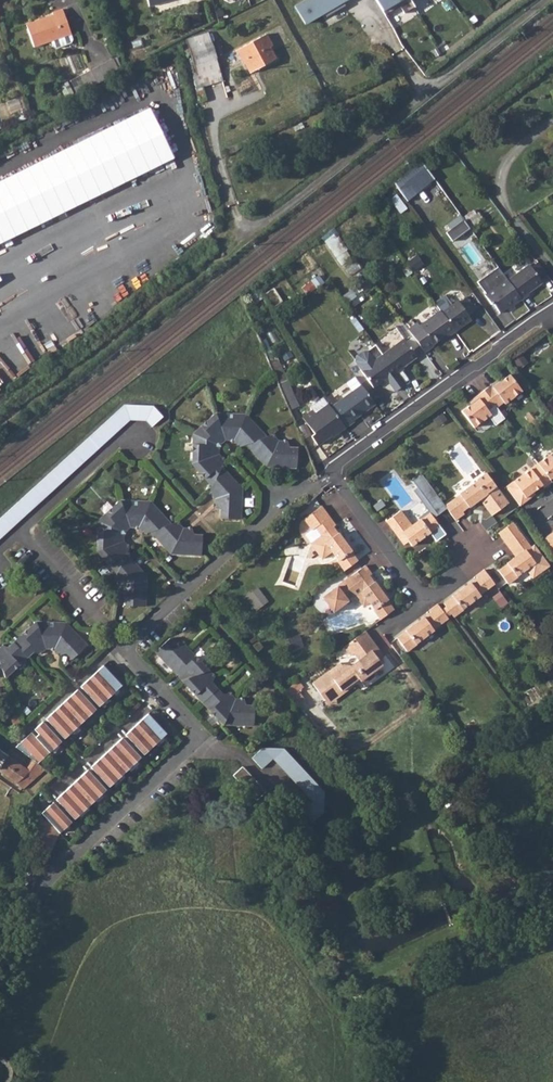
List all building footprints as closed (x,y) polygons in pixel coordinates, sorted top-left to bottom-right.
[(294,5),(303,22),(322,11),(325,16),(343,5),(341,1),(342,0),(303,0),(294,5)] [(384,16),(400,6),(404,13),(414,8),(410,0),(374,0),(384,16)] [(53,15),(26,25),(34,47),(51,40),(53,46),(56,48),(71,43),(72,39),(70,34),(71,33),(62,9),(52,13),(53,15)] [(185,39),(196,74),(217,68),(206,32),(185,39)] [(245,65),(249,73),(261,66),(275,59),(270,49),(272,48),(265,33),(235,49),(243,66),(245,65)] [(118,70),(112,58),(70,79),(76,92),(118,70)] [(217,68),(196,74),(192,76),(195,90),(199,102),(205,100),(202,89),(210,86),(213,95),(225,91),(217,68)] [(0,181),(0,246),(175,159),(149,107),(0,181)] [(409,200),(437,180),(423,161),(395,181),(409,200)] [(407,208),(394,190),(389,193),(402,212),(407,208)] [(478,212),(465,221),(470,228),(483,218),(478,212)] [(537,261),(530,267),(539,279),(541,277),(546,273),(537,261)] [(507,279),(505,278),(483,293),(490,303),(492,302),(499,311),(512,302),(513,303),(520,298),(527,293),(527,291),(540,282),(539,279),(530,267),(528,264),(507,279)] [(274,306),(284,301),(276,287),(266,293),(274,306)] [(415,321),(407,326),(423,349),(431,343),(431,342),(442,333),(443,333),(445,336),(452,331),(450,328),(466,316),(465,314),(472,310),(462,297),(456,301),(455,300),(439,311),(437,310),(417,324),(415,321)] [(403,337),(382,352),(360,368),(373,386),(384,378),(388,376),(390,379),(388,381),(394,389),(403,383),(396,372),(402,367),(402,365),(416,355),(403,337)] [(441,373),(449,368),(436,346),(428,351),(441,373)] [(472,403),(462,411),(475,427),(492,414),(491,412),(497,406),(504,401),(506,403),(523,390),(511,374),(501,381),(472,403)] [(290,409),(299,406),(290,379),(281,382),(290,409)] [(472,403),(501,381),(499,379),(470,401),(472,403)] [(330,406),(327,403),(315,411),(313,409),(302,416),(313,432),(310,434),(317,443),(330,434),(331,435),(344,426),(353,419),(352,418),(373,402),(361,384),(330,406)] [(28,514),(39,503),(65,480),(130,420),(146,420),(152,427),(163,417),(153,406),(150,406),(126,404),(113,416),(73,453),(0,519),(0,540),(28,514)] [(216,413),(194,433),(218,445),(225,439),(216,413)] [(246,415),(216,413),(225,439),(234,440),(246,415)] [(246,415),(234,440),(240,446),(246,444),(265,437),(246,415)] [(194,433),(192,463),(218,454),(218,445),(194,433)] [(265,437),(246,444),(266,465),(278,440),(272,434),(265,437)] [(278,440),(266,465),(296,467),(297,448),(289,447),(287,441),(278,440)] [(506,488),(517,505),(532,494),(542,486),(550,480),(552,478),(552,453),(506,488)] [(218,454),(192,463),(212,485),(221,466),(223,460),(218,454)] [(212,485),(209,491),(215,497),(241,488),(221,466),(212,485)] [(402,511),(388,521),(402,540),(407,536),(413,545),(431,532),(432,533),(441,526),(434,517),(438,514),(439,514),(448,508),(447,507),(424,474),(414,481),(419,487),(415,489),(430,510),(419,518),(420,520),(412,526),(407,519),(408,519),(402,511)] [(462,495),(447,507),(448,508),(457,520),(465,514),(463,511),(469,507),(470,508),(490,494),(489,493),(497,487),(488,474),(478,480),(479,481),(461,494),(462,495)] [(542,486),(544,489),(551,483),(550,480),(542,486)] [(241,488),(215,497),(215,505),(220,508),(220,517),(240,518),(241,488)] [(532,494),(517,505),(519,507),(534,496),(532,494)] [(120,500),(98,521),(123,532),(130,527),(120,500)] [(150,502),(120,500),(130,527),(138,527),(150,502)] [(150,502),(138,527),(144,533),(151,531),(170,524),(150,502)] [(314,529),(317,526),(323,535),(312,542),(324,558),(333,551),(340,560),(339,561),(345,570),(351,565),(359,560),(354,553),(354,552),(340,532),(339,532),(335,526),(337,524),(331,516),(324,507),(307,520),(314,529)] [(98,521),(96,550),(101,549),(123,541),(123,532),(98,521)] [(170,524),(151,531),(170,553),(182,528),(176,522),(170,524)] [(508,564),(500,571),(511,586),(520,580),(520,579),(537,566),(529,555),(534,551),(521,535),(514,525),(501,536),(508,545),(513,551),(515,550),(519,555),(508,564)] [(182,528),(170,553),(201,555),(201,535),(194,535),(191,529),(182,528)] [(543,540),(552,552),(552,536),(552,537),(551,534),(543,540)] [(101,549),(96,550),(117,573),(126,554),(129,548),(123,541),(101,549)] [(117,573),(115,579),(120,585),(146,576),(126,554),(117,573)] [(354,574),(352,575),(324,596),(335,611),(357,595),(365,605),(371,602),(375,608),(375,609),(381,618),(382,618),(395,608),(389,600),(375,581),(374,581),(370,575),(373,573),(367,565),(354,574)] [(453,598),(445,604),(454,617),(465,610),(464,609),(481,595),(481,594),(496,584),(486,569),(477,576),(479,579),(473,583),(472,583),(453,597),(453,598)] [(146,576),(120,585),(120,593),(125,596),(125,605),(144,605),(146,576)] [(257,610),(269,601),(260,587),(247,595),(257,610)] [(439,604),(430,610),(431,612),(431,614),(426,617),(425,616),(407,630),(406,632),(398,638),(408,650),(418,643),(435,629),(434,629),(449,618),(439,604)] [(36,622),(15,642),(28,657),(34,651),(40,653),(46,648),(36,622)] [(64,623),(36,622),(46,648),(54,648),(66,623),(64,623)] [(66,623),(54,648),(60,654),(66,653),(72,658),(86,645),(68,624),(66,623)] [(366,630),(345,645),(351,654),(355,651),(360,658),(351,664),(344,664),(333,672),(330,668),(313,681),(326,699),(341,687),(342,689),(359,676),(361,679),(383,664),(379,659),(384,655),(377,645),(372,649),(367,643),(372,639),(366,630)] [(155,651),(175,673),(187,648),(181,642),(175,644),(169,638),(155,651)] [(0,647),(0,662),(6,677),(28,657),(15,642),(8,647),(2,645),(0,647)] [(187,648),(175,673),(182,679),(207,670),(187,648)] [(98,706),(120,685),(102,665),(79,686),(98,706)] [(207,670),(182,679),(202,701),(217,688),(211,682),(213,676),(207,670)] [(292,684),(283,690),(295,704),(303,698),(292,684)] [(217,688),(202,701),(223,723),(234,699),(228,692),(222,694),(217,688)] [(95,709),(76,689),(45,719),(63,739),(95,709)] [(234,699),(223,723),(253,724),(253,705),(246,704),(243,699),(234,699)] [(147,714),(124,735),(143,754),(165,734),(147,714)] [(60,741),(42,721),(33,729),(37,734),(34,736),(30,732),(14,747),(36,764),(60,741)] [(121,737),(90,767),(108,787),(140,757),(121,737)] [(261,747),(251,757),(260,767),(271,757),(312,800),(302,810),(312,821),(322,810),(322,790),(282,747),(261,747)] [(17,783),(22,788),(34,777),(28,771),(0,751),(0,771),(17,783)] [(242,766),(232,775),(256,799),(265,791),(242,766)] [(87,770),(55,799),(73,819),(105,790),(87,770)] [(52,802),(40,813),(58,833),(70,822),(52,802)] [(43,822),(30,845),(44,854),(55,833),(43,822)] [(9,852),(6,859),(12,862),(15,855),(9,852)] [(6,859),(0,870),(0,873),(6,876),(13,862),(12,862),(6,859)]
